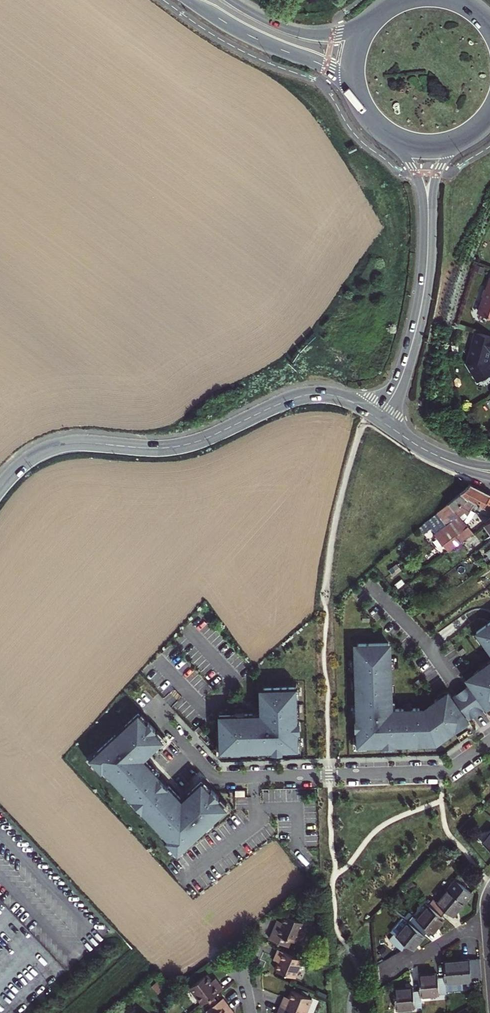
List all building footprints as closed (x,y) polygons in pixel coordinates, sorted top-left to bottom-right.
[(489,278),(485,290),(483,290),(480,297),(481,299),(477,311),(478,314),(489,319),(489,278)] [(477,333),(473,348),(471,348),(466,365),(472,374),(474,373),(480,382),(489,375),(489,367),(488,363),(489,358),(485,357),(485,358),(483,358),(485,351),(489,353),(489,337),(477,333)] [(489,493),(470,483),(465,488),(436,513),(446,525),(458,516),(463,522),(471,509),(472,507),(485,514),(489,512),(489,494),(489,493)] [(463,522),(465,524),(469,520),(474,512),(471,509),(463,522)] [(431,528),(435,533),(446,525),(436,513),(419,527),(423,534),(431,528)] [(446,525),(435,533),(434,534),(448,551),(472,532),(465,524),(463,522),(458,516),(446,525)] [(464,614),(470,624),(476,620),(479,619),(482,619),(485,620),(487,621),(488,623),(489,622),(489,610),(488,609),(483,608),(477,608),(471,610),(467,612),(464,614)] [(476,632),(489,652),(489,622),(488,623),(476,632)] [(471,716),(455,695),(452,697),(447,691),(434,701),(435,702),(427,708),(391,709),(390,701),(392,701),(391,658),(389,658),(388,643),(357,644),(358,659),(354,659),(356,721),(355,721),(355,730),(357,730),(357,746),(383,745),(383,746),(394,746),(394,745),(436,743),(442,739),(441,737),(447,733),(454,728),(456,729),(469,720),(468,719),(471,716)] [(479,671),(478,669),(465,678),(469,684),(466,687),(482,709),(485,706),(486,708),(489,705),(489,663),(479,671)] [(461,691),(455,695),(471,716),(476,713),(482,709),(466,687),(461,691)] [(235,715),(219,715),(220,751),(273,749),(273,751),(278,751),(282,751),(282,749),(298,748),(297,731),(300,731),(300,721),(297,722),(296,688),(264,688),(264,701),(260,701),(261,711),(261,715),(253,715),(253,714),(235,714),(235,715)] [(138,713),(90,758),(102,771),(104,769),(169,838),(167,840),(178,852),(226,807),(217,798),(218,797),(211,790),(210,791),(201,781),(187,794),(190,796),(184,802),(181,798),(168,785),(167,786),(162,781),(157,776),(159,775),(144,759),(141,756),(147,750),(149,753),(163,740),(155,730),(156,729),(148,721),(147,723),(138,713)] [(202,730),(198,734),(206,743),(211,739),(202,730)] [(149,753),(147,750),(141,756),(144,759),(150,754),(149,753)] [(186,793),(181,798),(184,802),(190,796),(187,794),(186,793)] [(433,899),(428,905),(442,916),(444,913),(446,910),(451,914),(470,891),(454,878),(435,901),(433,899)] [(426,927),(433,933),(445,918),(442,916),(428,905),(417,920),(408,913),(404,919),(421,933),(424,930),(426,927)] [(275,924),(269,939),(288,946),(291,939),(297,942),(305,922),(285,914),(282,921),(279,921),(278,925),(275,924)] [(406,945),(412,950),(424,935),(421,933),(404,919),(402,917),(391,932),(393,934),(389,940),(401,950),(404,948),(406,945)] [(295,977),(302,959),(278,949),(275,956),(277,957),(276,960),(278,961),(275,969),(295,977)] [(468,960),(443,962),(444,977),(445,992),(462,990),(461,981),(482,980),(480,959),(468,960)] [(437,974),(418,975),(419,990),(420,996),(446,994),(445,992),(444,977),(441,977),(437,978),(437,974)] [(189,988),(202,1004),(223,988),(218,982),(216,983),(213,979),(211,981),(206,975),(189,988)] [(413,987),(394,989),(395,1009),(421,1007),(420,996),(419,990),(415,991),(413,991),(413,987)] [(280,1006),(297,1012),(306,1012),(312,999),(292,990),(289,997),(287,997),(286,1000),(283,999),(280,1006)] [(222,998),(207,1010),(209,1012),(231,1012),(230,1012),(232,1010),(222,998)]
